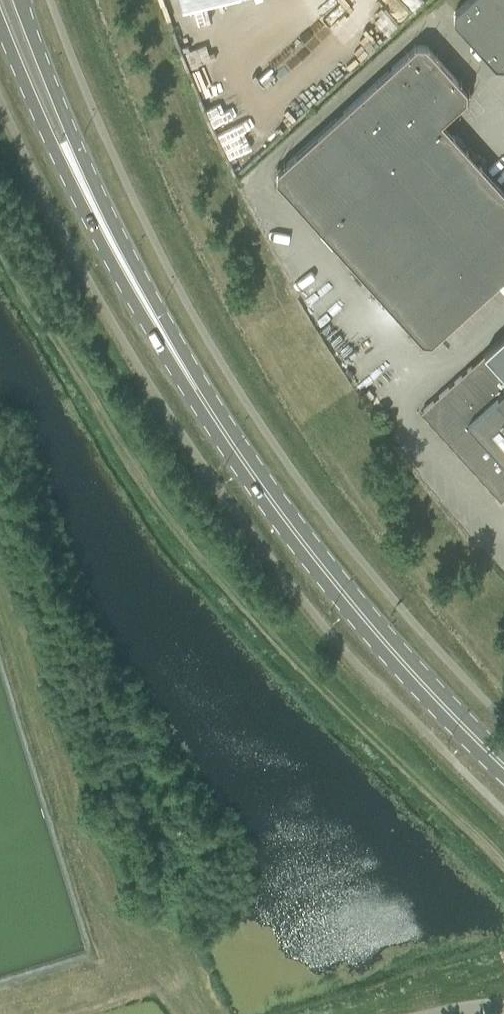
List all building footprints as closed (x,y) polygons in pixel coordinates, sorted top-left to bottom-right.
[(454,11),(454,19),(495,65),(503,65),(503,0),(466,0),(454,11)] [(277,171),(277,181),(422,342),(432,342),(441,334),(503,277),(503,191),(442,122),(466,100),(467,90),(426,45),(417,45),(277,171)] [(420,411),(501,500),(503,497),(503,336),(420,411)]
